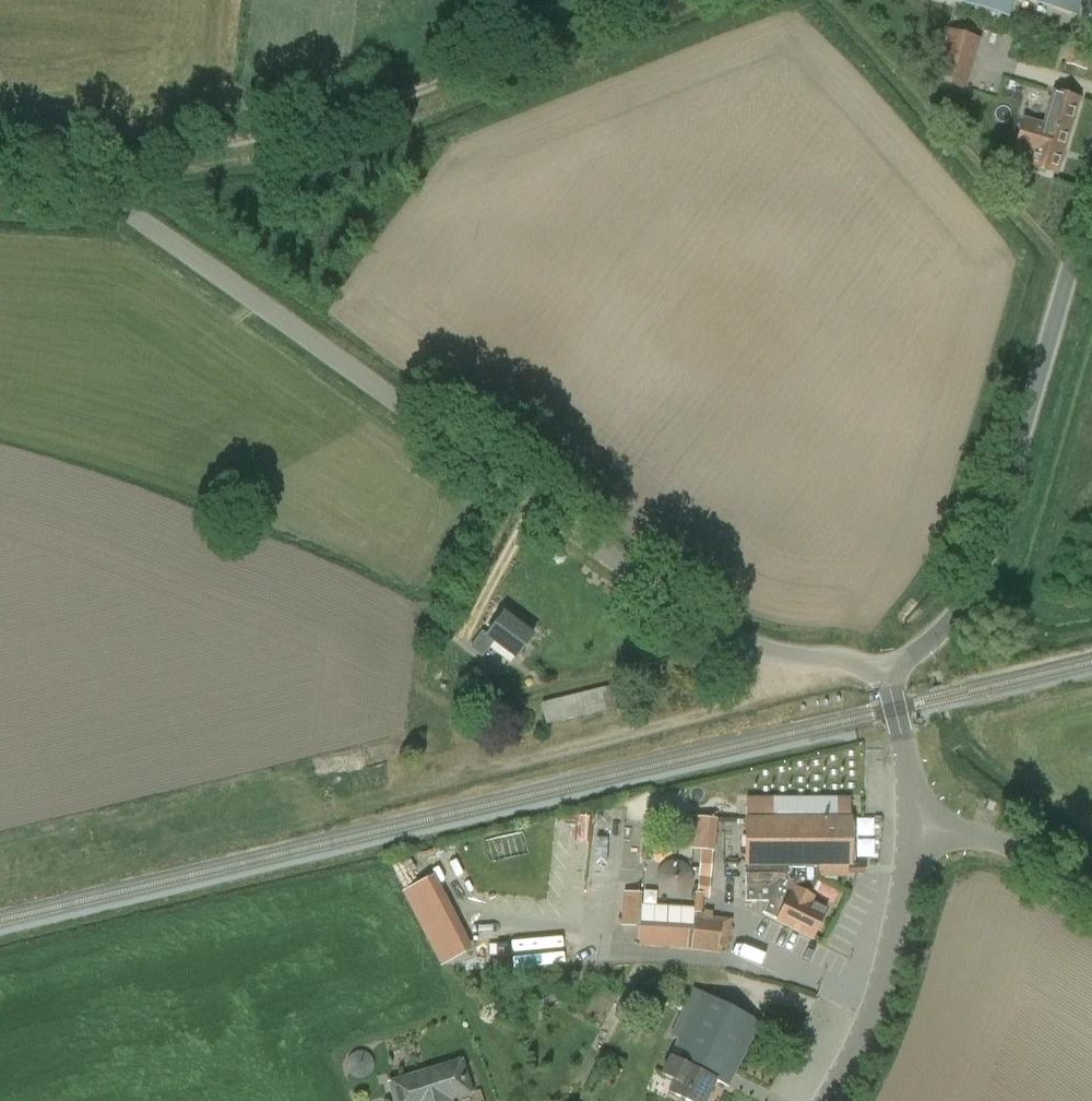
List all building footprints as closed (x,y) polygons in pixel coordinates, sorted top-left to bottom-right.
[(1008,17),(1013,0),(949,0),(1008,17)] [(1076,16),(1081,0),(1022,0),(1076,16)] [(948,29),(934,82),(967,91),(981,38),(948,29)] [(1069,62),(1085,69),(1091,52),(1091,46),(1078,41),(1069,62)] [(1027,165),(1057,174),(1080,99),(1055,91),(1044,124),(1024,118),(1015,149),(1031,154),(1027,165)] [(434,612),(439,616),(443,611),(438,607),(434,612)] [(470,648),(483,657),(494,641),(516,658),(533,636),(504,614),(487,636),(481,632),(470,648)] [(614,685),(542,703),(547,725),(620,708),(614,685)] [(747,799),(747,818),(746,901),(769,901),(763,913),(778,922),(794,888),(810,896),(811,896),(821,876),(848,876),(865,876),(865,865),(859,865),(851,865),(851,818),(851,799),(747,799)] [(717,818),(689,815),(686,848),(701,849),(699,876),(710,877),(711,850),(714,850),(717,818)] [(694,926),(639,923),(637,945),(691,949),(726,955),(731,920),(702,916),(703,899),(708,899),(710,878),(699,877),(698,893),(694,893),(693,915),(695,916),(694,926)] [(456,926),(432,880),(406,893),(431,940),(456,926)] [(810,896),(794,888),(778,922),(813,939),(827,909),(815,903),(817,899),(811,896),(810,896)] [(636,894),(623,893),(621,926),(634,927),(636,894)] [(689,1100),(705,1100),(715,1081),(729,1088),(762,1022),(694,988),(669,1033),(679,1039),(670,1056),(672,1057),(663,1075),(675,1081),(670,1091),(689,1100)] [(374,1054),(352,1053),(351,1074),(373,1075),(374,1054)] [(419,1076),(426,1100),(455,1100),(474,1095),(463,1062),(419,1076)] [(419,1076),(390,1085),(395,1100),(426,1100),(419,1076)]
